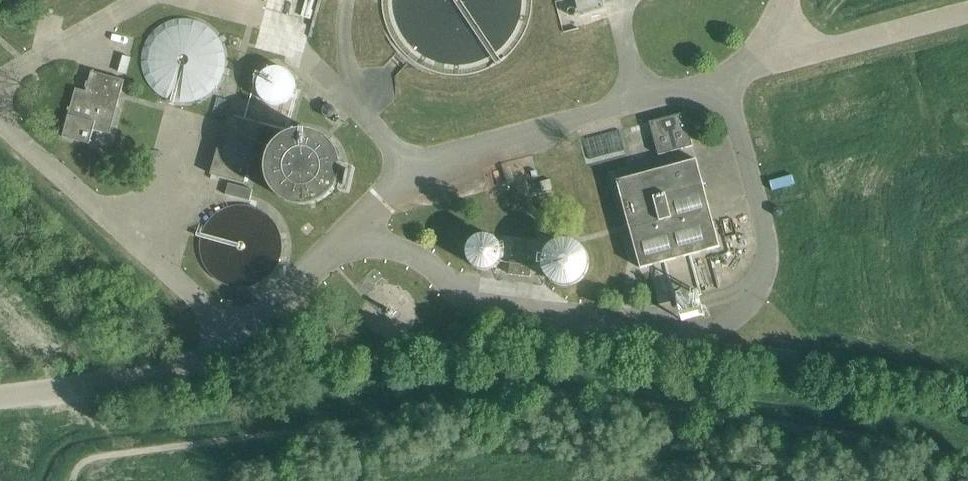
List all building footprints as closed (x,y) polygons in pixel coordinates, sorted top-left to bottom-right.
[(582,16),(606,9),(604,0),(577,0),(582,16)] [(145,71),(150,82),(158,91),(168,98),(179,101),(191,101),(203,97),(212,90),(219,80),(224,68),(224,54),(219,42),(211,31),(200,24),(187,21),(174,22),(163,27),(153,36),(147,46),(144,58),(145,71)] [(258,91),(260,96),(264,100),(269,103),(274,105),(280,105),(286,103),(290,100),(294,95),(296,89),(296,83),(294,77),(290,72),(284,68),(278,67),(272,67),(267,70),(262,74),(259,79),(258,85),(258,91)] [(111,129),(116,109),(125,79),(91,70),(86,90),(76,87),(63,136),(90,143),(95,124),(111,129)] [(684,112),(650,122),(658,154),(693,145),(684,112)] [(262,124),(233,117),(223,150),(218,148),(211,174),(245,183),(262,124)] [(267,176),(271,187),(279,196),(288,202),(299,205),(311,205),(321,201),(331,195),(337,186),(342,174),(341,161),(337,149),(329,139),(319,132),(306,129),(294,131),(284,135),(275,143),(269,153),(266,165),(267,176)] [(697,158),(617,180),(640,268),(720,246),(697,158)] [(465,256),(467,262),(471,266),(475,269),(481,271),(487,271),(492,269),(497,266),(500,261),(502,255),(502,249),(500,243),(496,238),(491,234),(484,233),(478,233),(473,236),(469,240),(465,245),(464,250),(465,256)] [(543,267),(545,274),(550,279),(556,283),(562,285),(569,285),(576,283),(582,279),(586,273),(588,266),(588,258),(586,251),(581,245),(574,241),(567,239),(559,239),(553,242),(547,247),(544,253),(542,260),(543,267)] [(509,273),(530,275),(532,263),(511,260),(509,273)] [(170,331),(160,339),(164,343),(174,336),(170,331)]
